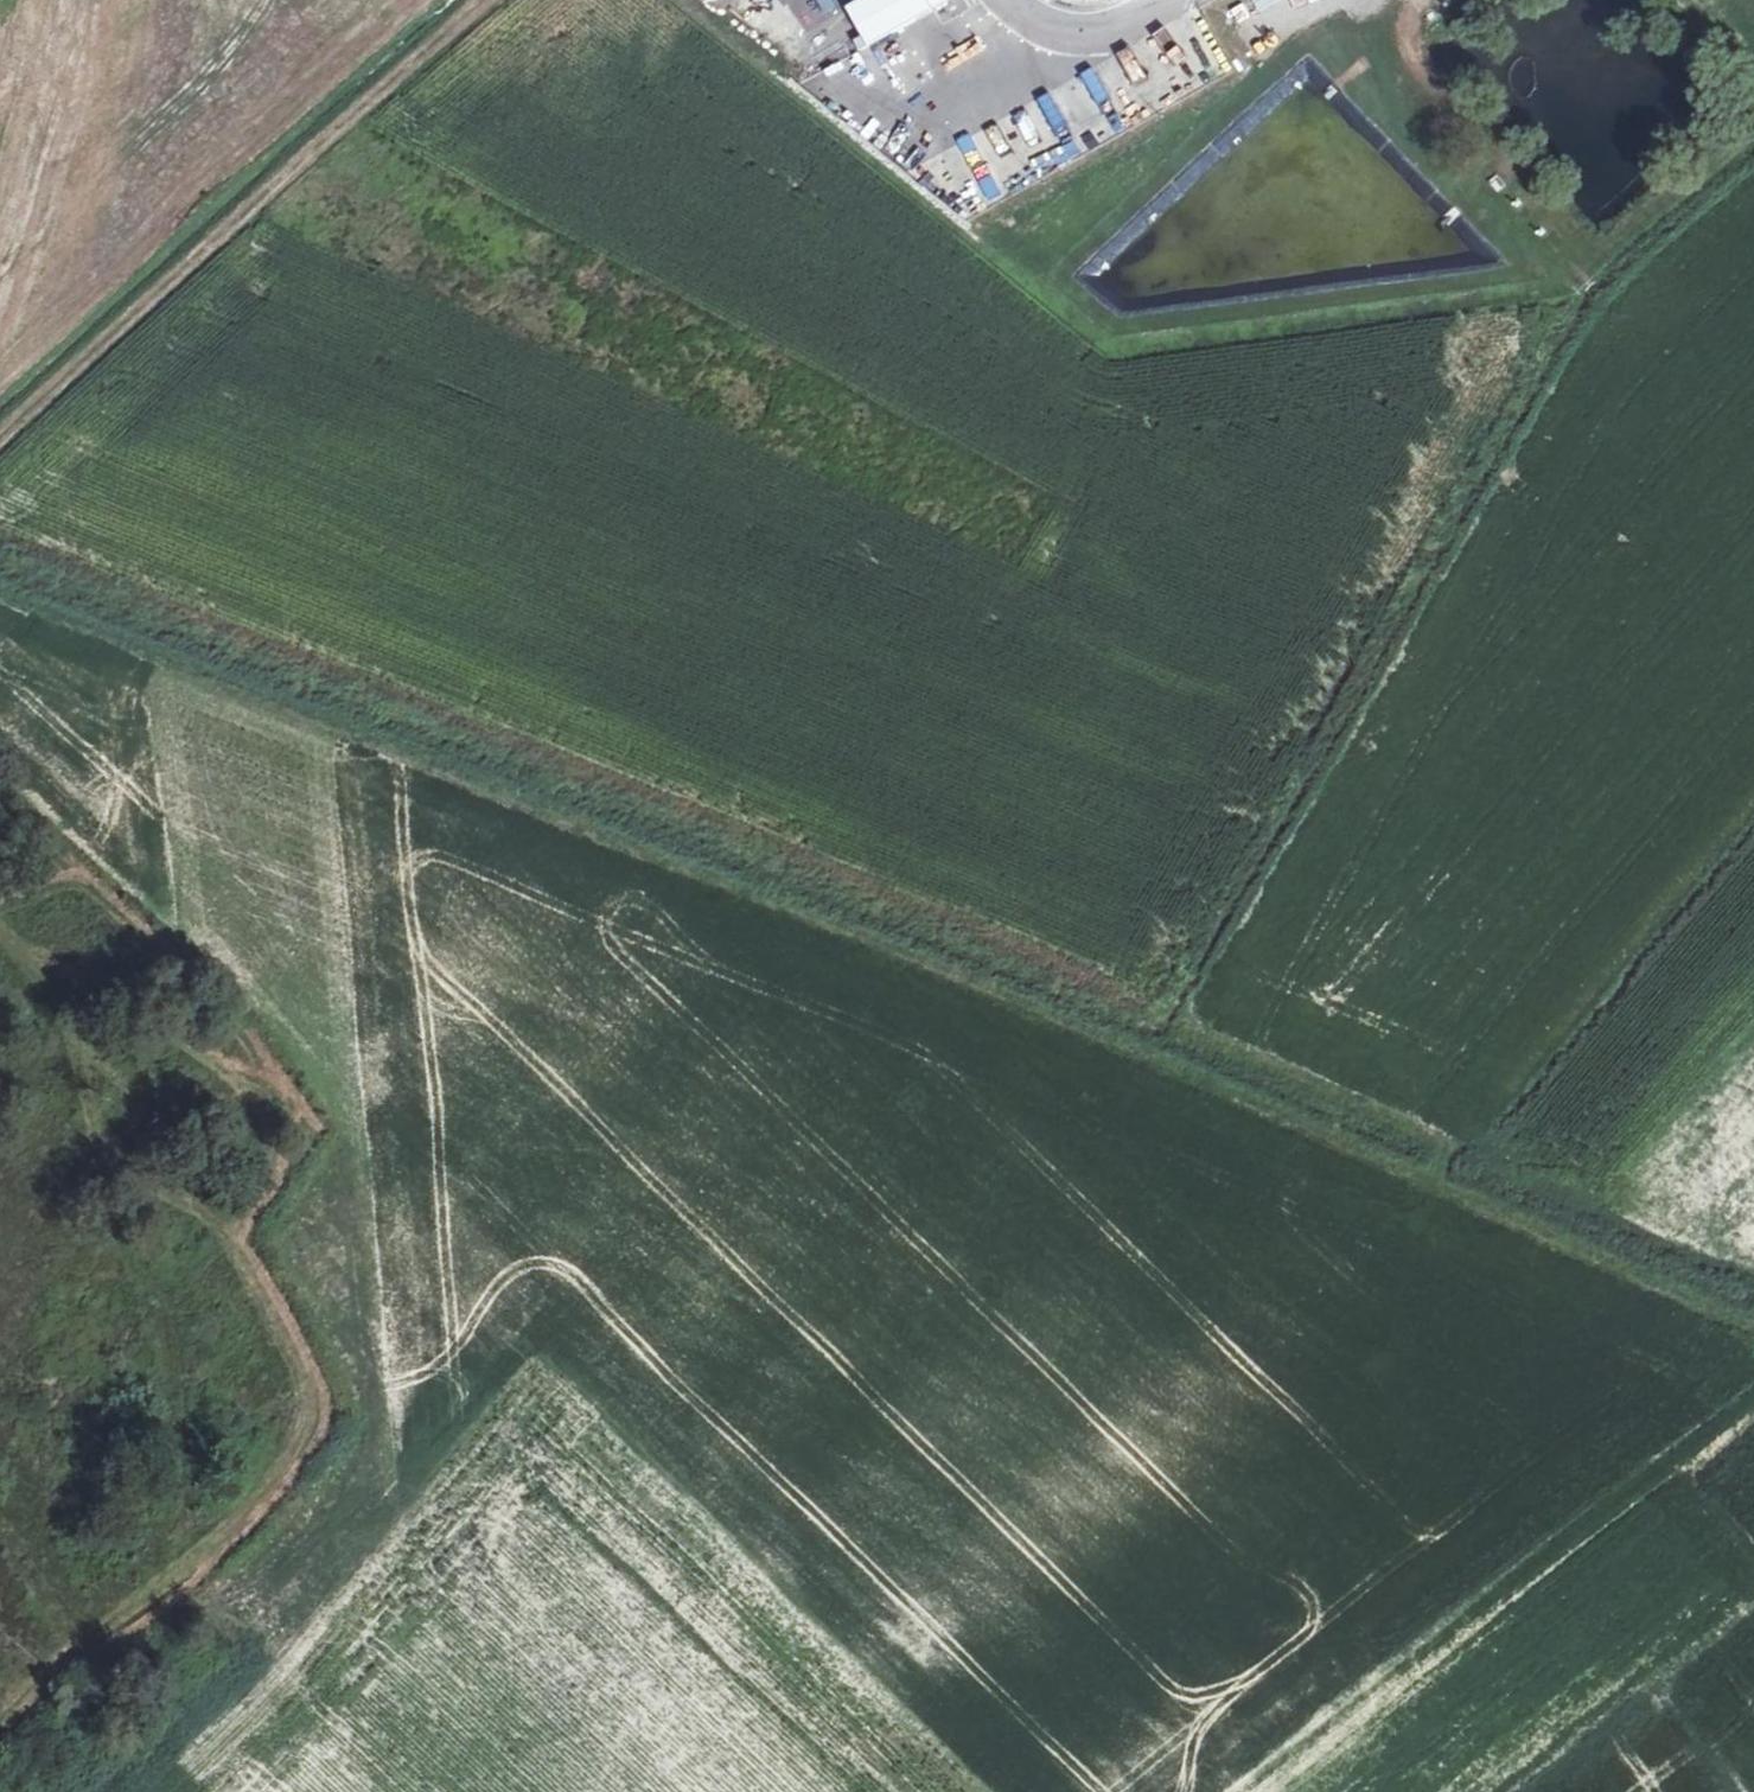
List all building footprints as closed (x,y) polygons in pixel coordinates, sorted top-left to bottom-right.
[(843,5),(867,46),(947,0),(852,0),(843,5)]
